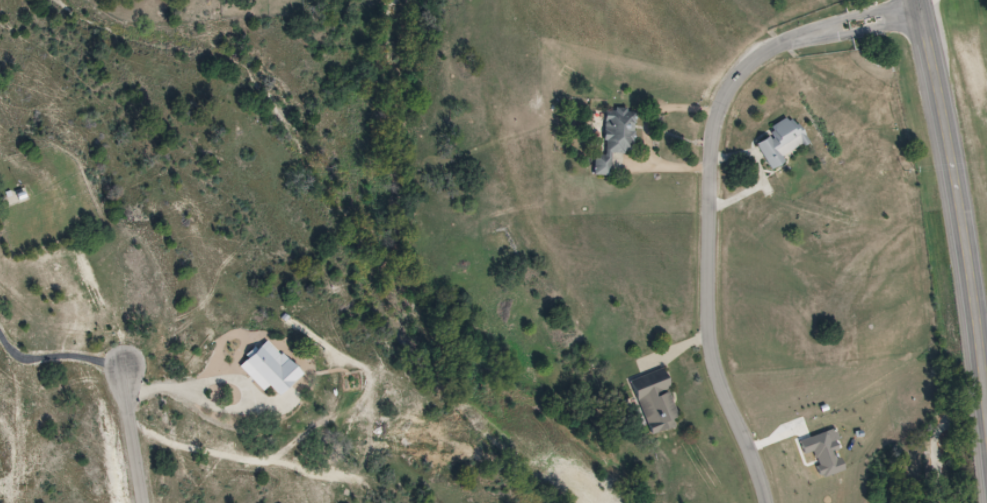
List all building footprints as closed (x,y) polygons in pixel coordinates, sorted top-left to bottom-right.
[(637,154),(638,111),(608,110),(607,156),(597,155),(596,177),(615,177),(615,153),(637,154)] [(759,146),(774,172),(789,164),(785,158),(809,144),(793,116),(771,129),(775,136),(759,146)] [(266,391),(272,385),(283,397),(306,374),(269,337),(241,366),(266,391)] [(682,416),(665,369),(632,381),(652,435),(677,426),(674,419),(682,416)]
